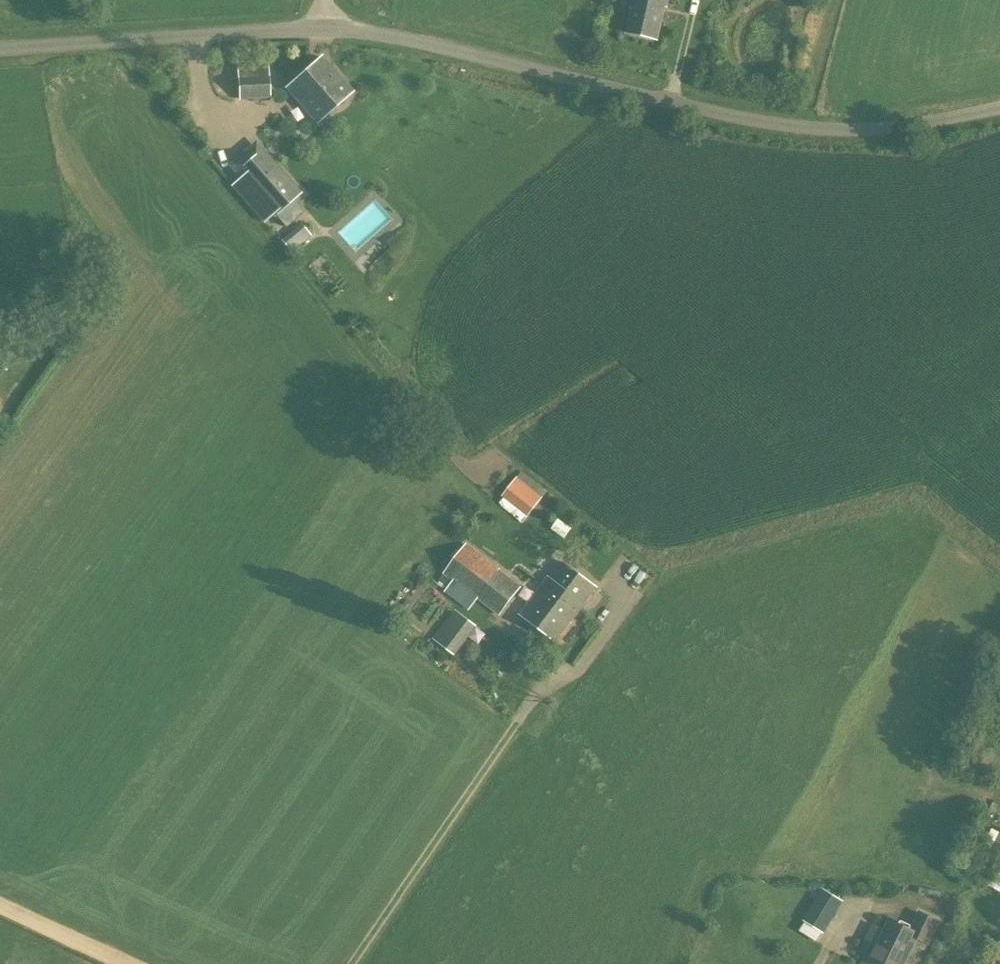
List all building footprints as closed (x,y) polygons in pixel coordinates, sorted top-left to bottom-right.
[(668,0),(632,0),(630,9),(633,9),(627,33),(657,40),(664,7),(666,8),(668,0)] [(240,101),(269,100),(266,58),(236,60),(240,101)] [(316,122),(350,93),(321,59),(287,89),(316,122)] [(268,159),(244,181),(275,215),(299,194),(268,159)] [(301,221),(281,239),(292,251),(312,234),(301,221)] [(499,497),(524,519),(548,491),(523,470),(499,497)] [(500,615),(521,588),(498,571),(500,570),(466,544),(443,575),(476,601),(477,598),(500,615)] [(548,577),(542,587),(577,613),(596,588),(563,563),(551,579),(548,577)] [(555,642),(577,613),(542,587),(521,615),(555,642)] [(453,651),(459,643),(445,633),(439,641),(453,651)] [(988,859),(999,865),(999,833),(988,859)] [(823,933),(843,902),(822,889),(803,920),(823,933)] [(896,927),(886,922),(868,962),(872,963),(903,963),(916,938),(929,944),(940,922),(918,911),(908,933),(896,927)]
